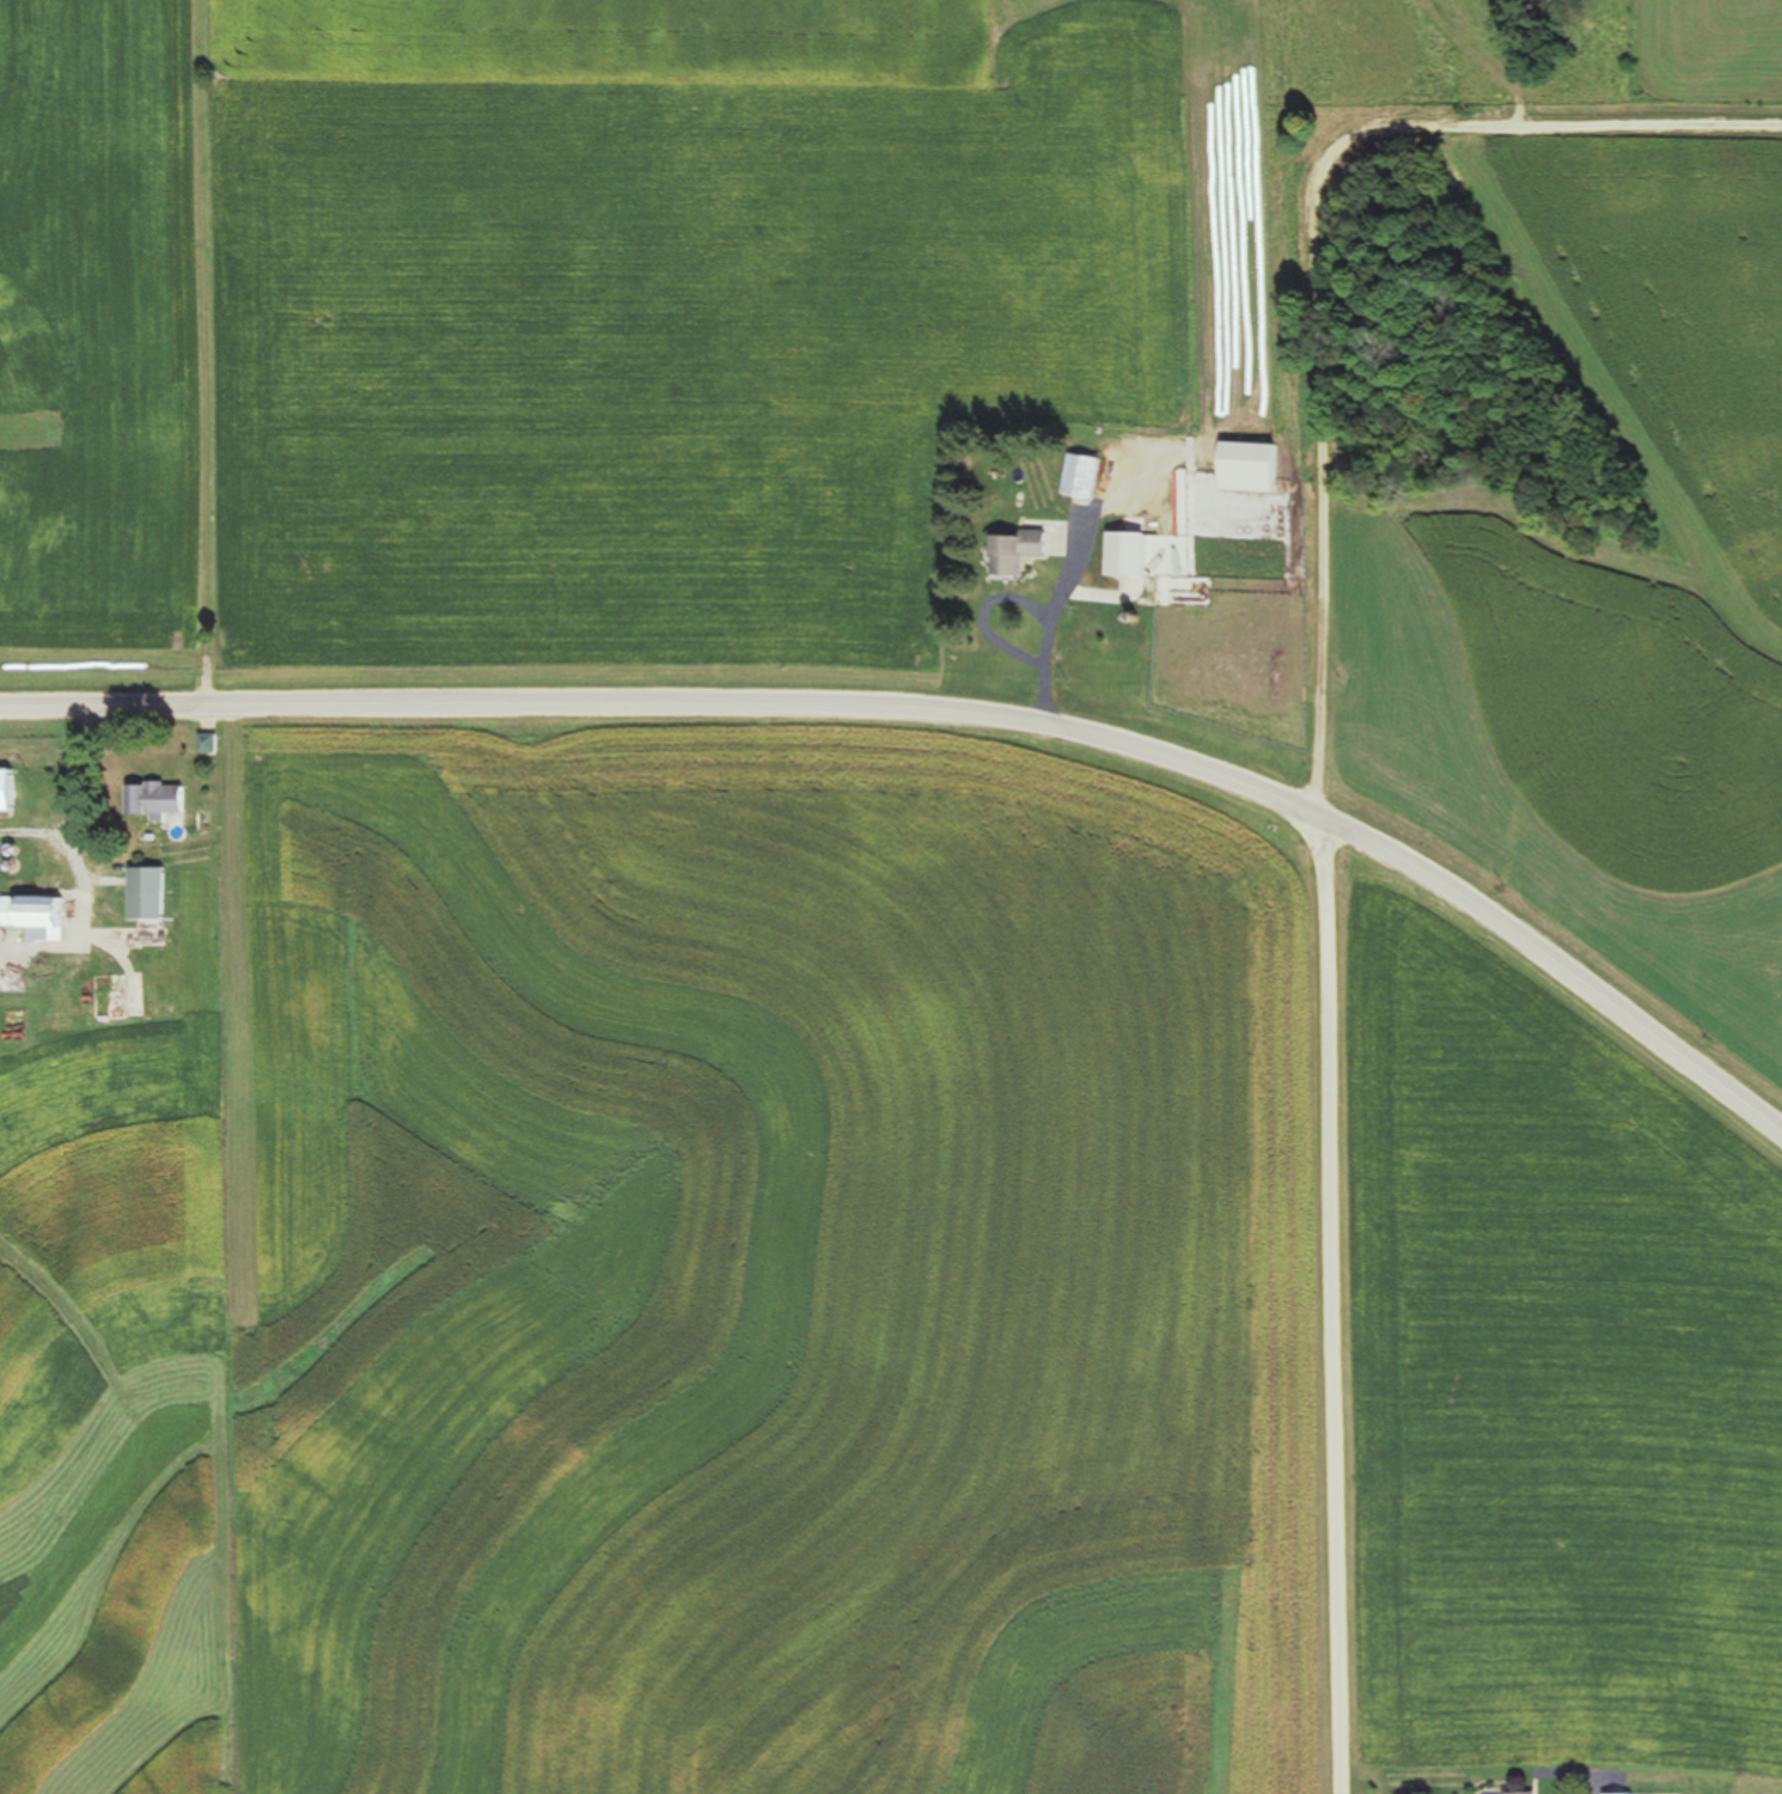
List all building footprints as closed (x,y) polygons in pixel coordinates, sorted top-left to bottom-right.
[(1099,501),(1106,459),(1074,453),(1067,495),(1099,501)] [(1051,560),(1052,531),(1024,531),(1024,538),(997,537),(996,578),(1028,579),(1029,559),(1051,560)] [(203,734),(203,754),(222,754),(222,734),(203,734)] [(134,784),(134,815),(158,815),(158,821),(172,821),(172,815),(191,814),(190,783),(134,784)] [(135,868),(135,921),(172,921),(172,868),(135,868)] [(4,897),(4,927),(32,927),(32,943),(74,943),(74,897),(4,897)] [(31,975),(2,975),(2,993),(31,993),(31,975)]
